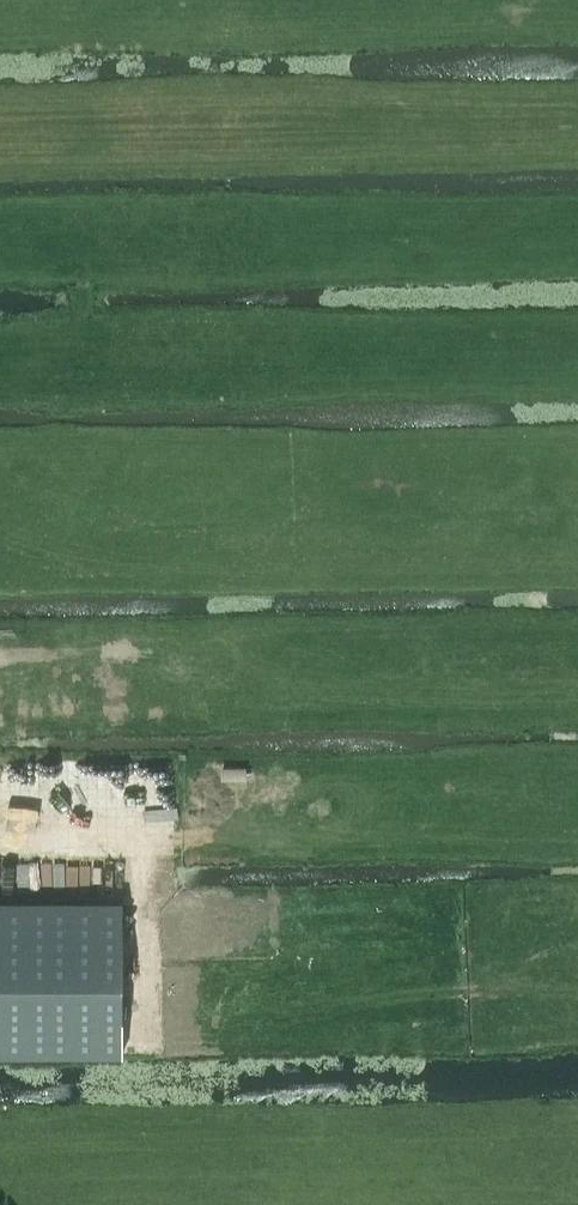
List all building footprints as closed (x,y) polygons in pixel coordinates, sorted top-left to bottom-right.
[(0,898),(0,1052),(121,1052),(120,898),(0,898)]
